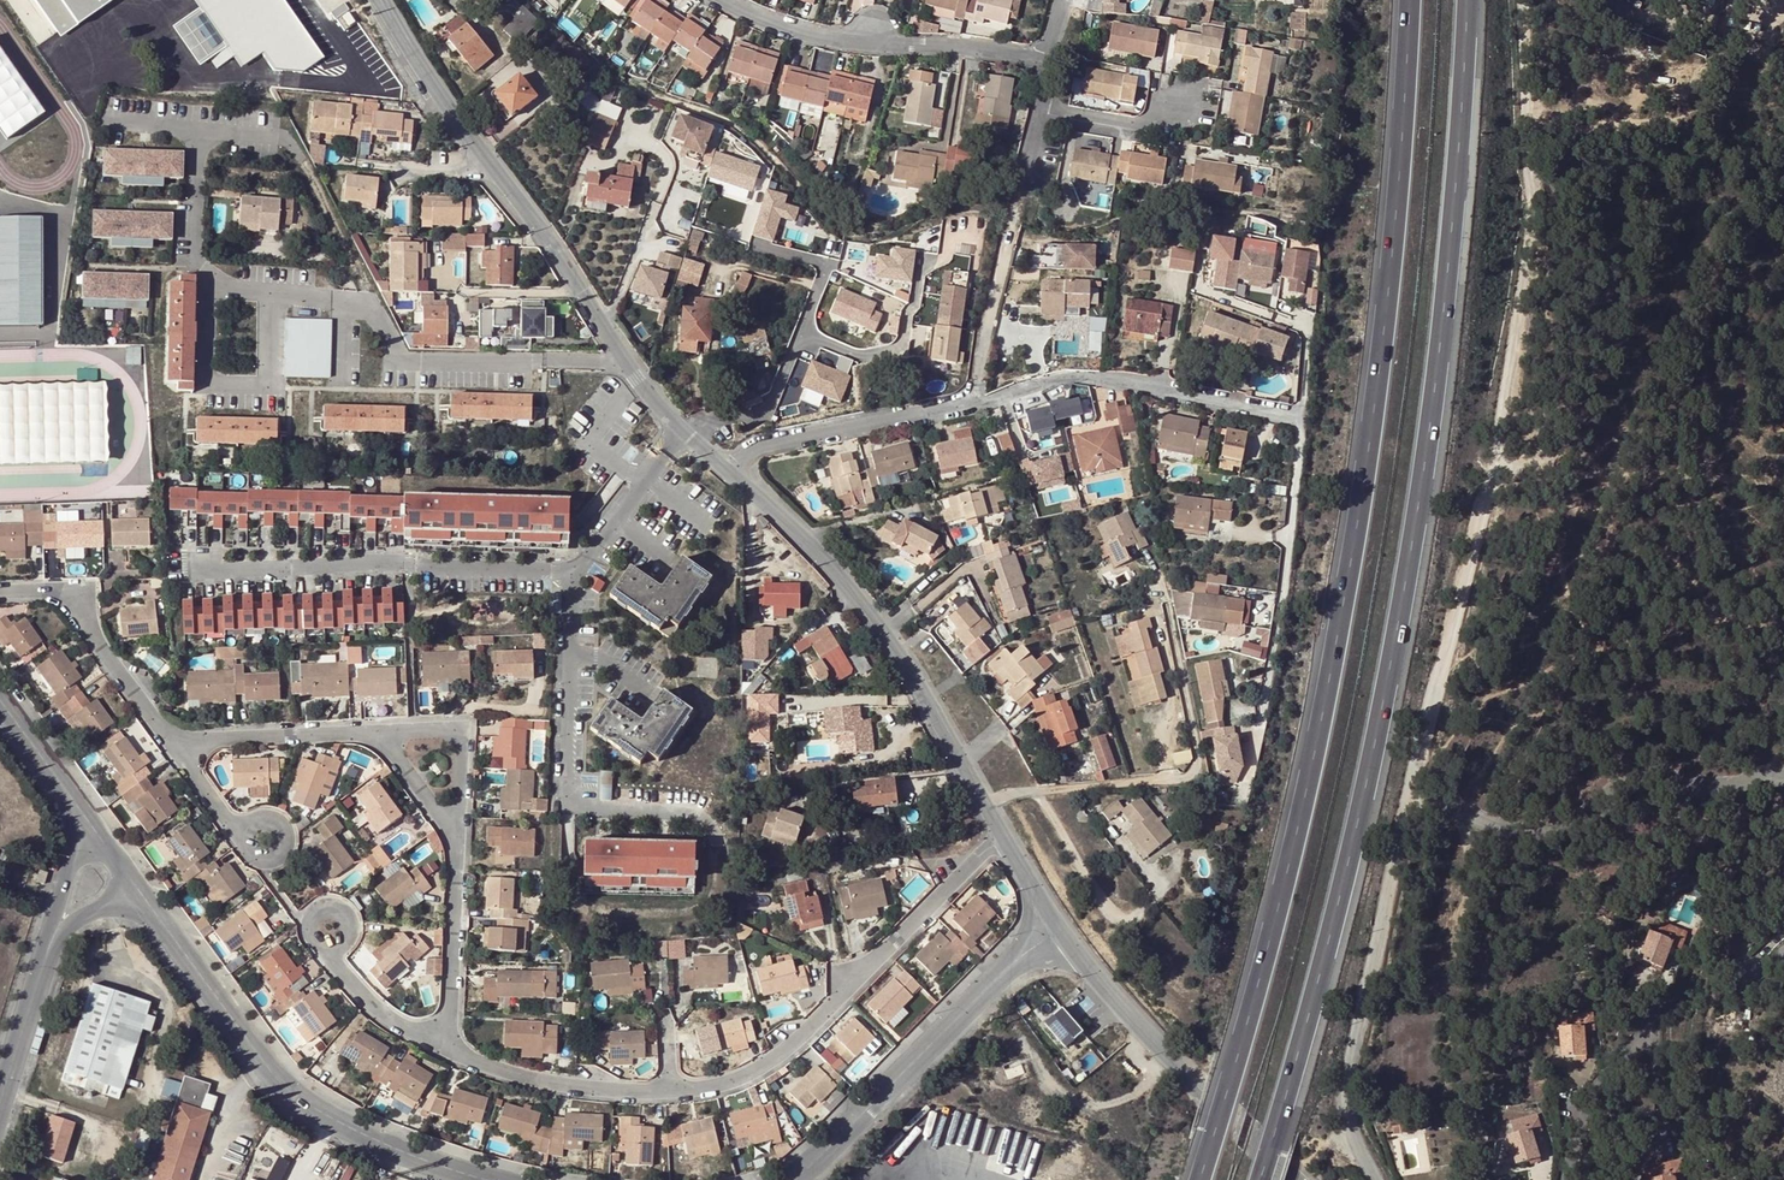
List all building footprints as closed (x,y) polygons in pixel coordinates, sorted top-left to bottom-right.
[(28,20),(57,0),(13,0),(28,20)] [(84,7),(75,13),(101,50),(120,36),(117,32),(163,0),(79,0),(84,7)] [(180,10),(194,0),(173,0),(180,10)] [(661,3),(657,0),(647,0),(632,21),(641,27),(650,32),(664,12),(657,7),(661,3)] [(964,18),(964,17),(968,0),(926,0),(925,5),(941,8),(954,11),(953,16),(964,18)] [(964,17),(983,21),(983,18),(1007,23),(1009,15),(1012,0),(968,0),(964,17)] [(1009,15),(1016,17),(1020,0),(1012,0),(1009,15)] [(1124,13),(1125,4),(1117,4),(1118,0),(1102,0),(1102,12),(1124,13)] [(267,7),(262,1),(255,3),(253,10),(257,15),(265,13),(267,7)] [(667,7),(661,3),(657,7),(664,12),(667,7)] [(512,15),(514,18),(529,32),(538,22),(521,6),(512,15)] [(671,17),(664,12),(650,32),(669,45),(673,39),(687,19),(674,12),(671,17)] [(690,14),(687,19),(673,39),(691,52),(702,37),(705,31),(697,27),(701,21),(690,14)] [(1175,14),(1174,19),(1186,20),(1208,23),(1208,19),(1208,18),(1175,14)] [(324,22),(326,25),(328,28),(323,31),(315,37),(310,32),(296,41),(292,45),(290,42),(287,39),(277,46),(298,76),(322,59),(327,65),(355,45),(333,15),(324,22)] [(459,16),(445,28),(450,35),(451,37),(448,39),(474,72),(493,56),(459,16)] [(529,32),(514,18),(503,30),(518,43),(529,32)] [(1168,23),(1168,25),(1184,28),(1186,20),(1174,19),(1170,18),(1168,23)] [(1108,49),(1122,51),(1122,48),(1136,51),(1135,54),(1154,57),(1158,32),(1113,24),(1108,49)] [(650,32),(641,27),(635,35),(644,41),(650,32)] [(1201,27),(1199,36),(1221,40),(1223,30),(1201,27)] [(445,28),(442,29),(436,35),(433,36),(439,44),(450,35),(445,28)] [(1173,53),(1198,57),(1204,58),(1203,63),(1216,65),(1221,40),(1199,36),(1177,32),(1173,53)] [(708,41),(702,37),(691,52),(687,57),(706,69),(723,44),(712,36),(708,41)] [(728,71),(749,78),(756,54),(748,52),(750,46),(736,41),(728,71)] [(748,52),(756,54),(758,48),(750,46),(748,52)] [(1264,96),(1272,52),(1246,47),(1243,60),(1248,61),(1247,68),(1242,92),(1264,96)] [(758,48),(756,54),(764,57),(766,50),(758,48)] [(756,54),(749,78),(751,79),(770,84),(778,54),(766,50),(764,57),(756,54)] [(7,139),(44,113),(0,51),(0,129),(7,139)] [(801,102),(807,77),(799,76),(801,69),(787,66),(780,96),(801,102)] [(639,71),(632,67),(628,73),(636,76),(639,71)] [(1087,68),(1083,93),(1104,97),(1119,100),(1119,103),(1128,104),(1132,84),(1122,83),(1123,76),(1123,75),(1087,68)] [(846,106),(851,82),(844,81),(844,74),(832,71),(831,76),(824,101),(843,105),(846,106)] [(930,126),(932,109),(931,109),(928,108),(929,102),(932,103),(934,85),(930,84),(931,74),(910,71),(906,96),(908,97),(904,122),(930,126)] [(811,104),(823,107),(824,101),(831,76),(816,73),(815,79),(807,77),(801,102),(811,104)] [(851,82),(852,78),(853,76),(844,74),(844,81),(851,82)] [(983,92),(984,92),(987,93),(987,99),(984,98),(982,116),(976,114),(974,125),(1007,129),(1010,106),(1008,105),(1012,79),(986,75),(983,92)] [(519,76),(494,95),(512,116),(536,98),(519,76)] [(1137,78),(1123,76),(1122,83),(1132,84),(1128,104),(1133,105),(1137,78)] [(860,84),(851,82),(846,106),(847,106),(867,111),(874,81),(862,78),(860,84)] [(770,84),(751,79),(748,88),(767,94),(770,84)] [(592,121),(600,102),(591,91),(583,97),(583,96),(575,101),(590,120),(592,122),(592,121)] [(1257,135),(1264,96),(1242,92),(1232,91),(1230,100),(1235,101),(1231,117),(1229,130),(1257,135)] [(363,99),(351,98),(351,107),(313,103),(310,132),(335,134),(336,128),(349,130),(348,135),(360,136),(362,112),(362,103),(363,99)] [(620,106),(602,99),(600,102),(592,121),(613,129),(616,121),(614,120),(620,106)] [(1227,117),(1231,117),(1235,101),(1230,100),(1227,117)] [(568,137),(590,120),(575,101),(553,118),(568,137)] [(841,114),(843,105),(824,101),(823,107),(822,110),(841,114)] [(809,114),(811,104),(801,102),(799,111),(809,114)] [(360,136),(360,139),(371,140),(371,135),(381,136),(392,137),(392,142),(410,143),(412,122),(401,121),(402,116),(377,113),(377,105),(362,103),(362,112),(360,136)] [(867,111),(847,106),(845,115),(865,120),(867,111)] [(740,109),(737,117),(756,130),(758,122),(740,109)] [(930,126),(940,128),(943,110),(932,109),(930,126)] [(713,128),(679,118),(672,141),(685,145),(684,150),(689,152),(703,156),(701,163),(711,166),(714,154),(715,150),(707,148),(713,128)] [(592,122),(584,142),(604,150),(613,129),(592,121),(592,122)] [(803,141),(794,135),(791,146),(795,149),(796,151),(799,154),(803,159),(812,153),(803,141)] [(409,151),(410,143),(392,142),(391,149),(409,151)] [(956,148),(948,147),(946,155),(946,160),(944,174),(952,175),(952,170),(963,172),(977,174),(981,150),(967,148),(967,150),(956,148)] [(182,151),(100,149),(100,176),(119,176),(119,185),(162,186),(162,178),(182,179),(182,151)] [(1069,177),(1114,185),(1117,173),(1119,156),(1098,153),(1091,152),(1074,149),(1069,177)] [(946,160),(946,155),(920,151),(920,155),(946,160)] [(1166,159),(1120,151),(1119,156),(1117,173),(1126,174),(1125,179),(1161,185),(1166,159)] [(703,156),(689,152),(687,159),(701,163),(703,156)] [(944,174),(946,160),(920,155),(896,152),(892,179),(906,181),(917,183),(933,185),(934,177),(943,179),(944,174)] [(752,192),(759,167),(714,154),(711,166),(707,179),(752,192)] [(1232,193),(1234,178),(1236,166),(1194,160),(1193,167),(1184,165),(1181,185),(1232,193)] [(635,167),(633,181),(640,181),(642,163),(631,162),(631,166),(635,167)] [(629,208),(633,181),(635,167),(631,166),(618,164),(616,178),(586,175),(585,186),(588,186),(587,199),(605,201),(605,204),(629,208)] [(880,174),(865,169),(861,184),(870,187),(872,177),(878,179),(880,174)] [(343,200),(353,201),(361,202),(361,208),(374,210),(374,209),(376,191),(377,180),(346,176),(343,200)] [(787,197),(767,190),(752,236),(772,242),(780,218),(794,222),(798,210),(784,205),(787,197)] [(1105,201),(1111,202),(1113,192),(1100,190),(1098,199),(1105,201)] [(232,191),(225,191),(225,197),(243,199),(243,198),(243,192),(232,191)] [(384,192),(376,191),(374,209),(383,209),(384,192)] [(293,224),(295,199),(281,198),(281,200),(243,198),(243,199),(241,224),(260,226),(260,229),(279,230),(279,223),(293,224)] [(431,220),(431,225),(461,225),(461,220),(470,220),(470,199),(462,198),(462,203),(451,203),(440,203),(440,198),(422,198),(422,220),(431,220)] [(171,213),(89,211),(88,238),(107,238),(107,247),(150,248),(150,240),(170,241),(171,213)] [(43,325),(43,218),(0,218),(0,325),(43,325)] [(355,234),(349,233),(364,260),(368,258),(355,234)] [(960,233),(959,243),(972,244),(972,234),(960,233)] [(441,251),(465,251),(465,247),(465,235),(441,234),(441,251)] [(483,247),(483,235),(465,235),(465,247),(483,247)] [(392,292),(416,292),(417,255),(422,254),(422,244),(421,244),(409,244),(409,240),(409,239),(389,239),(389,292),(392,292)] [(690,239),(687,248),(697,251),(700,242),(690,239)] [(1211,287),(1234,290),(1236,278),(1238,262),(1229,261),(1232,242),(1212,239),(1209,259),(1215,259),(1211,287)] [(1056,245),(1055,269),(1094,270),(1095,246),(1056,245)] [(511,247),(495,247),(495,251),(481,251),(481,268),(485,268),(485,285),(511,285),(511,247)] [(916,250),(894,247),(892,257),(879,255),(876,277),(912,282),(916,250)] [(1301,294),(1307,253),(1283,250),(1279,277),(1288,279),(1287,292),(1301,294)] [(1273,256),(1240,251),(1238,262),(1236,278),(1247,280),(1265,283),(1268,284),(1273,256)] [(652,307),(667,311),(672,294),(663,292),(670,267),(679,270),(683,258),(661,252),(658,264),(660,265),(658,272),(655,271),(642,267),(634,291),(655,297),(652,307)] [(1192,274),(1194,256),(1170,252),(1168,270),(1192,274)] [(416,292),(425,292),(425,283),(422,283),(422,269),(425,269),(425,254),(422,254),(417,255),(416,292)] [(368,258),(364,260),(368,270),(373,268),(368,258)] [(704,265),(684,259),(677,280),(687,283),(697,286),(704,265)] [(944,272),(943,287),(965,290),(968,267),(947,264),(946,272),(944,272)] [(376,284),(381,284),(373,268),(368,270),(376,284)] [(751,276),(742,272),(737,284),(746,288),(751,276)] [(146,275),(79,273),(78,305),(145,307),(146,275)] [(190,285),(193,286),(194,285),(194,277),(179,276),(178,284),(169,284),(167,382),(176,383),(176,390),(192,391),(192,382),(190,382),(188,382),(188,364),(191,364),(192,343),(192,324),(192,304),(190,304),(190,285)] [(684,291),(687,283),(677,280),(674,288),(676,289),(684,291)] [(1040,315),(1064,316),(1064,308),(1076,308),(1089,308),(1089,282),(1049,281),(1048,293),(1040,293),(1040,315)] [(746,288),(737,284),(727,297),(736,303),(746,288)] [(963,353),(956,352),(959,336),(960,329),(965,290),(943,287),(937,326),(931,325),(929,340),(927,359),(955,363),(955,362),(961,363),(963,353)] [(1309,288),(1308,303),(1319,303),(1320,288),(1309,288)] [(875,303),(839,289),(830,313),(866,327),(865,328),(874,332),(881,314),(872,311),(875,303)] [(392,306),(392,292),(389,292),(386,292),(380,292),(387,306),(392,306)] [(402,334),(408,345),(446,346),(446,308),(444,308),(444,302),(434,302),(433,298),(420,297),(420,308),(423,308),(423,334),(402,334)] [(680,342),(697,344),(697,340),(710,342),(713,300),(696,298),(695,309),(683,307),(680,342)] [(1122,329),(1144,332),(1145,327),(1159,329),(1161,321),(1170,322),(1173,306),(1127,299),(1122,329)] [(542,302),(520,302),(520,339),(533,338),(534,333),(552,333),(552,319),(542,319),(542,302)] [(1064,308),(1064,316),(1075,316),(1076,308),(1064,308)] [(481,337),(493,337),(492,326),(512,325),(512,309),(480,310),(481,337)] [(1259,330),(1248,326),(1220,315),(1208,311),(1200,336),(1212,340),(1210,346),(1233,353),(1235,348),(1240,334),(1244,336),(1239,350),(1251,354),(1253,348),(1259,330)] [(1107,331),(1109,319),(1093,317),(1091,330),(1107,331)] [(330,320),(286,319),(284,376),(329,377),(330,320)] [(1248,326),(1259,330),(1260,329),(1261,324),(1250,320),(1248,326)] [(1145,327),(1144,332),(1144,334),(1168,337),(1170,322),(1161,321),(1159,329),(1145,327)] [(1260,329),(1259,330),(1253,348),(1252,352),(1279,362),(1287,339),(1282,337),(1285,328),(1274,324),(1270,333),(1260,329)] [(763,326),(741,332),(748,357),(770,351),(763,326)] [(1235,348),(1239,350),(1244,336),(1240,334),(1235,348)] [(465,337),(465,351),(479,351),(479,337),(465,337)] [(500,350),(515,350),(515,337),(499,337),(500,347),(500,350)] [(697,353),(697,344),(680,342),(679,351),(697,353)] [(850,376),(811,361),(801,386),(840,401),(850,376)] [(105,461),(104,383),(0,385),(0,463),(105,461)] [(749,388),(746,401),(759,397),(749,388)] [(471,416),(471,419),(511,420),(511,417),(531,418),(531,397),(451,395),(451,415),(471,416)] [(1279,402),(1288,404),(1289,397),(1280,395),(1279,402)] [(1048,404),(1049,408),(1053,421),(1082,414),(1078,400),(1065,403),(1064,398),(1057,400),(1057,402),(1048,404)] [(1106,404),(1107,410),(1110,419),(1119,417),(1123,433),(1137,429),(1133,414),(1129,415),(1126,405),(1117,407),(1116,401),(1106,404)] [(633,402),(629,408),(638,415),(642,409),(633,402)] [(343,429),(344,431),(384,432),(384,429),(404,429),(404,409),(324,407),(324,428),(343,429)] [(1049,408),(1025,414),(1030,434),(1054,427),(1053,421),(1049,408)] [(1156,444),(1167,446),(1167,445),(1193,451),(1192,456),(1191,457),(1203,460),(1209,431),(1197,428),(1199,422),(1163,415),(1156,444)] [(217,441),(217,444),(257,445),(258,442),(277,442),(277,421),(197,420),(197,441),(217,441)] [(1078,435),(1082,448),(1084,447),(1086,453),(1083,454),(1086,469),(1099,467),(1097,462),(1106,459),(1107,464),(1120,462),(1111,428),(1078,435)] [(940,470),(957,466),(977,462),(969,429),(953,432),(955,440),(934,445),(940,470)] [(1221,460),(1242,464),(1247,434),(1227,430),(1226,436),(1221,460)] [(1016,459),(1007,436),(997,440),(1005,463),(1016,459)] [(874,468),(865,470),(868,479),(871,487),(879,485),(877,478),(886,475),(914,467),(907,443),(870,453),(874,468)] [(1167,445),(1167,446),(1166,450),(1192,456),(1193,451),(1167,445)] [(871,487),(868,479),(860,481),(854,461),(852,462),(849,452),(826,459),(833,479),(836,477),(842,496),(839,497),(843,509),(857,504),(856,504),(853,493),(862,490),(865,501),(866,504),(875,501),(871,487)] [(1027,488),(1036,485),(1063,478),(1062,474),(1074,471),(1069,453),(1057,456),(1057,459),(1040,463),(1032,465),(1031,463),(1028,463),(1027,460),(1018,463),(1027,488)] [(1241,469),(1242,464),(1221,460),(1220,465),(1241,469)] [(958,470),(957,466),(940,470),(941,474),(958,470)] [(889,483),(886,475),(877,478),(879,485),(889,483)] [(839,497),(842,496),(836,477),(833,479),(832,479),(834,484),(831,485),(835,498),(839,497)] [(1063,478),(1036,485),(1037,490),(1064,484),(1063,478)] [(998,484),(990,487),(995,502),(1003,499),(998,484)] [(995,502),(990,487),(979,490),(979,492),(969,495),(968,493),(947,499),(949,510),(953,521),(963,518),(974,515),(975,519),(997,512),(995,502)] [(856,504),(865,501),(862,490),(853,493),(856,504)] [(405,533),(405,531),(412,531),(412,541),(430,542),(430,532),(467,532),(467,543),(485,543),(485,533),(522,533),(522,544),(540,544),(540,534),(570,534),(571,502),(552,501),(552,499),(543,499),(543,501),(497,500),(497,498),(488,498),(488,500),(442,499),(442,497),(434,496),(434,499),(392,498),(392,499),(377,499),(377,498),(367,498),(367,499),(352,498),(352,494),(316,493),(315,495),(300,494),(300,493),(290,493),(290,494),(275,494),(275,493),(265,492),(265,494),(250,493),(250,495),(240,495),(240,496),(225,496),(225,495),(215,494),(215,496),(199,495),(199,491),(172,491),(172,510),(188,511),(188,518),(188,528),(198,529),(198,521),(198,515),(214,515),(214,522),(214,529),(223,529),(224,515),(234,516),(239,516),(239,522),(239,529),(248,529),(248,519),(249,513),(265,513),(265,520),(265,527),(274,527),(274,513),(285,513),(290,513),(290,520),(290,527),(299,527),(299,520),(299,514),(316,514),(316,521),(316,528),(325,528),(325,514),(336,514),(341,514),(341,521),(341,531),(351,532),(351,524),(351,518),(368,518),(367,525),(367,532),(376,532),(377,518),(387,519),(393,519),(392,525),(392,532),(405,533)] [(1207,531),(1209,519),(1209,514),(1218,515),(1218,519),(1229,521),(1232,502),(1176,496),(1173,526),(1207,531)] [(1079,500),(1069,502),(1070,506),(1062,508),(1063,512),(1080,508),(1079,500)] [(55,511),(54,503),(41,504),(41,512),(55,511)] [(28,504),(21,505),(22,512),(41,512),(41,504),(30,504),(28,504)] [(0,505),(0,513),(18,512),(17,505),(0,505)] [(953,521),(949,510),(942,511),(945,523),(953,521)] [(55,511),(41,512),(42,541),(51,540),(51,532),(56,532),(56,540),(56,548),(83,547),(93,547),(92,522),(70,522),(56,523),(56,515),(55,511)] [(1103,545),(1109,556),(1111,555),(1117,566),(1130,560),(1125,548),(1135,544),(1138,549),(1148,545),(1140,527),(1135,529),(1127,511),(1102,524),(1110,542),(1105,544),(1103,545)] [(5,551),(24,551),(24,547),(24,541),(42,541),(41,512),(22,512),(22,525),(0,525),(0,551),(5,551)] [(69,514),(56,515),(56,523),(70,522),(69,514)] [(1158,526),(1156,514),(1146,516),(1148,528),(1158,526)] [(764,527),(768,522),(763,517),(762,517),(756,521),(756,530),(759,530),(764,527)] [(111,521),(112,546),(125,545),(149,545),(148,519),(111,521)] [(943,550),(937,537),(912,525),(908,533),(886,522),(878,537),(900,548),(903,543),(918,551),(928,556),(932,561),(943,550)] [(1097,525),(1105,544),(1110,542),(1102,524),(1097,525)] [(1206,536),(1207,531),(1173,526),(1172,531),(1206,536)] [(430,532),(430,542),(467,543),(467,532),(430,532)] [(485,533),(485,543),(522,544),(522,533),(485,533)] [(540,534),(540,544),(570,545),(570,534),(540,534)] [(915,556),(918,551),(903,543),(900,548),(915,556)] [(1010,556),(1007,548),(985,555),(988,564),(994,563),(999,580),(1003,590),(997,592),(1005,614),(1026,607),(1019,586),(1025,584),(1014,555),(1010,556)] [(25,559),(24,551),(5,551),(5,559),(25,559)] [(1111,555),(1109,556),(1114,568),(1117,566),(1111,555)] [(682,559),(672,574),(675,576),(664,591),(659,592),(644,582),(647,579),(630,568),(609,597),(617,602),(618,600),(627,606),(626,608),(640,618),(641,616),(651,623),(650,624),(659,631),(666,621),(677,628),(684,618),(683,617),(688,609),(690,610),(701,595),(699,593),(705,585),(706,586),(711,579),(682,559)] [(675,576),(672,574),(662,587),(659,587),(647,579),(644,582),(659,592),(664,591),(675,576)] [(1208,574),(1206,583),(1226,585),(1227,576),(1208,574)] [(1003,590),(999,580),(994,582),(997,592),(1003,590)] [(1171,591),(1176,617),(1199,620),(1198,626),(1203,627),(1203,629),(1222,631),(1223,624),(1240,626),(1244,600),(1205,595),(1206,583),(1187,580),(1185,593),(1171,591)] [(765,584),(765,588),(764,599),(764,606),(773,606),(773,616),(786,616),(786,608),(799,608),(799,585),(765,584)] [(708,587),(706,586),(705,585),(699,593),(701,595),(702,596),(708,587)] [(183,602),(184,635),(225,634),(225,630),(264,629),(273,628),(273,629),(284,629),(284,630),(293,630),(294,631),(313,629),(313,630),(324,629),(344,629),(344,625),(364,625),(364,624),(384,624),(384,623),(393,623),(393,624),(404,623),(403,600),(393,600),(392,596),(392,590),(382,590),(382,596),(383,601),(373,601),(373,596),(372,590),(362,591),(363,597),(363,601),(353,602),(353,597),(352,591),(343,592),(343,600),(343,605),(333,605),(333,601),(332,595),(322,595),(323,601),(323,606),(313,606),(313,602),(313,596),(303,596),(303,602),(303,607),(293,607),(293,603),(293,597),(283,597),(283,600),(283,605),(273,605),(273,601),(272,595),(263,595),(263,601),(263,606),(253,606),(253,602),(253,596),(243,596),(243,602),(243,607),(233,607),(233,603),(233,597),(223,597),(224,606),(224,610),(213,611),(213,606),(213,600),(203,601),(203,607),(203,611),(193,612),(193,607),(193,601),(183,602)] [(560,593),(550,593),(550,612),(560,613),(560,593)] [(962,634),(958,637),(967,648),(984,634),(975,625),(980,621),(957,594),(941,609),(959,630),(962,634)] [(618,600),(617,602),(616,603),(625,609),(626,608),(627,606),(618,600)] [(129,609),(120,610),(123,636),(157,633),(154,601),(146,602),(146,609),(130,610),(129,609)] [(1029,615),(1026,607),(1005,614),(1008,622),(1029,615)] [(692,611),(690,610),(688,609),(683,617),(684,618),(686,619),(692,611)] [(649,626),(650,624),(651,623),(641,616),(640,618),(639,619),(649,626)] [(10,624),(3,617),(0,619),(0,642),(3,645),(8,642),(19,656),(40,641),(23,619),(14,625),(12,627),(10,624)] [(1075,625),(1074,622),(1072,617),(1064,620),(1067,627),(1075,625)] [(1139,678),(1134,679),(1141,704),(1167,696),(1160,673),(1163,672),(1156,647),(1152,648),(1146,629),(1151,628),(1148,618),(1129,623),(1132,633),(1123,635),(1128,655),(1132,654),(1139,678)] [(975,625),(984,634),(990,629),(982,619),(980,621),(975,625)] [(1049,625),(1052,633),(1067,627),(1064,620),(1049,625)] [(821,682),(825,680),(832,685),(850,673),(852,669),(826,626),(793,646),(798,654),(811,646),(820,661),(806,669),(813,681),(815,680),(818,681),(821,682)] [(1242,654),(1265,659),(1271,632),(1265,630),(1262,645),(1245,641),(1242,654)] [(534,649),(545,649),(544,634),(533,634),(534,649)] [(1124,657),(1128,655),(1123,635),(1118,637),(1124,657)] [(493,636),(480,637),(481,645),(493,645),(493,636)] [(742,636),(741,661),(762,661),(767,656),(767,639),(766,639),(756,639),(755,636),(742,636)] [(480,637),(468,637),(468,646),(481,645),(480,637)] [(1032,683),(1044,672),(1038,664),(1021,646),(1011,656),(1005,650),(1000,653),(988,665),(995,674),(997,673),(1003,668),(1017,683),(1013,687),(1007,692),(1016,702),(1035,686),(1032,683)] [(247,657),(247,647),(234,648),(234,658),(247,657)] [(227,702),(236,702),(236,694),(235,687),(235,666),(234,658),(234,648),(215,648),(216,659),(221,659),(222,672),(187,674),(188,709),(200,708),(200,703),(206,703),(205,699),(226,697),(227,702)] [(52,699),(58,707),(65,702),(77,693),(72,685),(80,678),(73,669),(70,664),(59,651),(36,668),(57,695),(52,699)] [(143,660),(160,675),(168,666),(151,651),(143,660)] [(513,675),(513,679),(534,678),(533,652),(493,653),(495,675),(513,675)] [(470,683),(469,653),(422,654),(423,680),(437,679),(461,679),(461,683),(470,683)] [(1038,664),(1044,672),(1050,667),(1043,659),(1038,664)] [(1220,682),(1224,681),(1220,659),(1195,665),(1206,723),(1222,720),(1223,697),(1220,682)] [(340,696),(350,696),(348,664),(341,665),(301,666),(301,662),(291,662),(292,692),(302,692),(340,690),(340,696)] [(235,666),(235,671),(235,687),(244,687),(245,693),(245,700),(280,699),(279,674),(244,675),(244,666),(235,666)] [(1003,668),(997,673),(1005,681),(1006,680),(1013,687),(1017,683),(1003,668)] [(351,719),(361,718),(360,702),(360,696),(396,695),(395,669),(357,671),(358,696),(350,697),(351,719)] [(513,683),(513,679),(513,675),(495,675),(495,683),(513,683)] [(1141,704),(1134,679),(1127,681),(1134,706),(1141,704)] [(1225,680),(1224,681),(1220,682),(1223,697),(1229,696),(1225,680)] [(84,698),(79,691),(77,693),(65,702),(92,738),(112,723),(95,700),(91,702),(89,704),(84,698)] [(153,697),(161,708),(165,697),(162,692),(161,691),(153,697)] [(663,692),(651,709),(654,711),(645,725),(640,725),(626,715),(628,712),(611,700),(590,730),(598,735),(599,733),(608,739),(607,741),(621,751),(622,749),(631,755),(630,757),(640,764),(647,754),(658,761),(664,752),(663,751),(670,742),(671,743),(681,728),(680,727),(686,719),(687,719),(692,712),(663,692)] [(750,693),(750,744),(772,744),(772,721),(782,721),(782,693),(750,693)] [(1052,694),(1032,701),(1035,711),(1039,710),(1048,734),(1046,734),(1052,750),(1076,742),(1072,732),(1077,730),(1069,708),(1068,708),(1064,701),(1055,704),(1052,694)] [(827,734),(846,733),(851,732),(854,753),(873,751),(869,719),(860,719),(858,707),(824,710),(827,734)] [(654,711),(651,709),(643,720),(639,720),(628,712),(626,715),(640,725),(645,725),(654,711)] [(1039,710),(1035,711),(1049,751),(1052,750),(1046,734),(1048,734),(1039,710)] [(508,761),(507,769),(523,770),(525,728),(531,729),(531,720),(503,719),(503,727),(500,728),(499,736),(499,757),(505,757),(505,761),(508,761)] [(688,721),(687,719),(686,719),(680,727),(681,728),(683,730),(688,721)] [(550,721),(535,720),(535,729),(550,730),(550,721)] [(1212,730),(1213,739),(1232,736),(1231,727),(1212,730)] [(851,732),(846,733),(846,738),(838,739),(840,754),(854,753),(851,732)] [(599,733),(598,735),(597,736),(606,742),(607,741),(608,739),(599,733)] [(1105,735),(1090,740),(1101,771),(1115,765),(1105,735)] [(1234,736),(1232,736),(1213,739),(1211,740),(1216,772),(1239,768),(1238,757),(1236,749),(1234,736)] [(115,787),(121,795),(137,783),(132,776),(138,771),(144,766),(124,739),(104,753),(117,772),(124,780),(118,785),(115,787)] [(673,744),(671,743),(670,742),(663,751),(664,752),(666,753),(673,744)] [(628,758),(630,757),(631,755),(622,749),(621,751),(620,752),(628,758)] [(1191,750),(1173,754),(1175,763),(1190,760),(1192,758),(1191,750)] [(326,770),(335,774),(340,761),(337,760),(338,757),(333,755),(332,758),(326,755),(322,765),(310,760),(298,792),(294,803),(311,809),(317,793),(326,770)] [(310,760),(304,758),(297,777),(299,778),(294,790),(298,792),(310,760)] [(234,787),(251,787),(269,786),(269,777),(279,777),(279,770),(284,770),(284,760),(278,760),(278,759),(268,759),(268,761),(252,761),(252,760),(233,761),(234,787)] [(387,766),(378,773),(379,775),(382,779),(391,772),(387,766)] [(507,788),(506,810),(546,812),(546,800),(531,799),(533,770),(523,770),(507,769),(507,788)] [(335,774),(326,770),(317,793),(326,797),(335,774)] [(808,772),(809,778),(821,777),(820,770),(808,772)] [(137,783),(144,779),(138,771),(132,776),(137,783)] [(613,799),(614,771),(603,771),(602,799),(613,799)] [(1097,781),(1104,780),(1101,771),(1095,773),(1097,781)] [(112,776),(118,785),(124,780),(117,772),(112,776)] [(151,788),(144,779),(137,783),(145,793),(151,788)] [(856,814),(868,812),(869,812),(868,807),(887,805),(896,803),(893,780),(865,784),(866,789),(853,791),(856,814)] [(377,785),(375,781),(356,795),(359,798),(377,785)] [(137,783),(121,795),(129,805),(134,802),(136,800),(142,809),(140,810),(134,815),(146,833),(176,810),(157,785),(151,788),(145,793),(137,783)] [(401,816),(377,785),(359,798),(372,816),(368,820),(378,833),(401,816)] [(269,786),(251,787),(251,796),(269,795),(269,786)] [(1134,827),(1128,832),(1148,855),(1170,837),(1138,797),(1121,811),(1128,820),(1137,814),(1142,821),(1134,827)] [(136,800),(134,802),(140,810),(142,809),(136,800)] [(280,803),(278,808),(284,812),(286,807),(280,803)] [(869,812),(868,812),(869,817),(888,814),(887,805),(868,807),(869,812)] [(780,810),(779,814),(777,819),(767,816),(761,836),(771,839),(774,832),(796,839),(803,818),(780,810)] [(1128,820),(1134,827),(1142,821),(1137,814),(1128,820)] [(296,825),(298,832),(310,824),(303,815),(294,822),(296,825)] [(312,851),(321,863),(326,869),(333,878),(353,863),(333,836),(342,829),(333,817),(318,829),(326,840),(312,851)] [(1226,823),(1214,821),(1212,830),(1224,832),(1226,823)] [(180,874),(186,883),(194,877),(202,871),(196,863),(201,859),(207,854),(187,827),(167,841),(178,857),(187,868),(183,872),(180,874)] [(501,838),(501,846),(501,854),(534,855),(535,831),(489,828),(487,845),(497,846),(498,837),(501,838)] [(361,829),(357,832),(365,843),(369,839),(361,829)] [(437,834),(434,830),(426,836),(432,845),(439,839),(437,834)] [(794,847),(796,839),(774,832),(771,839),(794,847)] [(1148,855),(1128,832),(1124,835),(1144,859),(1148,855)] [(149,838),(137,847),(139,849),(142,847),(151,840),(149,838)] [(647,888),(656,888),(686,888),(686,878),(695,878),(695,870),(698,870),(698,863),(695,863),(696,845),(676,844),(676,842),(668,842),(668,844),(668,847),(660,847),(660,844),(622,844),(622,841),(613,841),(613,844),(613,847),(605,846),(605,843),(585,843),(585,876),(592,876),(592,887),(602,887),(631,887),(631,877),(647,877),(647,888)] [(378,846),(371,851),(373,853),(377,858),(381,855),(378,852),(381,850),(378,846)] [(380,862),(380,863),(387,858),(381,850),(378,852),(381,855),(377,858),(380,862)] [(318,865),(321,863),(312,851),(309,853),(318,865)] [(829,863),(841,860),(839,851),(827,853),(829,863)] [(363,860),(374,875),(384,867),(380,863),(380,862),(377,858),(373,853),(363,860)] [(174,860),(183,872),(187,868),(178,857),(174,860)] [(390,863),(391,862),(387,857),(387,858),(380,863),(384,867),(390,863)] [(196,863),(202,871),(208,866),(201,859),(196,863)] [(216,895),(223,903),(244,888),(226,864),(219,869),(214,862),(208,866),(202,871),(194,877),(196,879),(200,884),(205,880),(216,895)] [(390,863),(384,867),(386,871),(393,866),(390,863)] [(431,886),(417,868),(408,874),(404,869),(376,889),(391,909),(419,889),(422,893),(431,886)] [(333,878),(326,869),(320,874),(327,883),(333,878)] [(894,870),(885,872),(886,880),(895,877),(894,870)] [(42,884),(46,873),(40,871),(36,882),(42,884)] [(800,872),(786,875),(788,882),(802,879),(800,872)] [(163,876),(160,879),(168,890),(171,887),(163,876)] [(196,879),(194,877),(186,883),(187,885),(196,879)] [(602,887),(602,892),(647,892),(647,888),(647,877),(631,877),(631,887),(602,887)] [(491,909),(491,918),(498,919),(516,920),(516,914),(516,910),(513,909),(514,879),(488,878),(487,908),(491,909)] [(686,878),(686,888),(656,888),(656,892),(695,893),(695,878),(686,878)] [(211,899),(216,895),(205,880),(200,884),(211,899)] [(845,919),(854,917),(853,913),(875,908),(886,905),(880,880),(838,890),(845,919)] [(810,898),(809,893),(806,883),(785,888),(795,932),(804,930),(802,925),(822,920),(816,897),(810,898)] [(958,937),(970,950),(975,945),(977,944),(974,941),(971,938),(986,924),(996,913),(978,895),(953,920),(963,931),(958,937)] [(253,916),(258,922),(265,916),(256,902),(214,932),(230,953),(241,945),(258,933),(253,926),(249,920),(253,916)] [(909,911),(909,909),(906,907),(904,907),(901,906),(899,907),(901,918),(909,911)] [(853,913),(854,917),(855,920),(876,914),(875,908),(853,913)] [(253,926),(258,922),(253,916),(249,920),(253,926)] [(204,917),(193,924),(199,932),(209,924),(204,917)] [(516,920),(498,919),(498,929),(490,928),(489,950),(514,951),(515,944),(524,944),(525,945),(527,946),(529,945),(529,944),(529,943),(528,942),(527,942),(528,920),(516,920)] [(802,925),(804,930),(823,926),(822,920),(802,925)] [(737,922),(736,933),(738,939),(744,938),(750,933),(751,929),(737,922)] [(1658,935),(1651,933),(1641,959),(1654,963),(1663,966),(1672,943),(1681,946),(1686,931),(1662,923),(1658,935)] [(971,938),(974,941),(988,927),(986,924),(971,938)] [(434,936),(442,936),(443,928),(434,927),(434,936)] [(958,937),(952,931),(946,938),(951,943),(958,937)] [(1641,959),(1651,933),(1644,931),(1634,957),(1641,959)] [(258,933),(241,945),(247,953),(263,941),(258,933)] [(964,956),(970,950),(958,937),(951,943),(946,938),(940,933),(915,958),(934,976),(950,960),(958,951),(964,956)] [(416,935),(404,934),(398,939),(385,952),(388,955),(378,964),(370,973),(388,993),(396,986),(392,983),(409,966),(406,962),(419,951),(422,954),(429,948),(416,935)] [(385,952),(398,939),(393,934),(376,950),(381,955),(375,961),(378,964),(388,955),(385,952)] [(684,940),(667,941),(668,956),(668,958),(685,958),(684,940)] [(655,957),(668,956),(667,941),(655,943),(655,957)] [(970,950),(980,960),(985,955),(975,945),(970,950)] [(280,1002),(294,992),(289,986),(302,977),(300,975),(296,969),(280,948),(259,964),(267,973),(281,992),(277,995),(275,996),(278,1000),(280,1002)] [(955,965),(964,956),(958,951),(950,960),(955,965)] [(694,984),(717,983),(728,982),(727,957),(693,958),(693,971),(683,972),(683,989),(694,989),(694,984)] [(434,964),(434,959),(426,958),(425,974),(433,975),(434,964)] [(593,989),(609,988),(631,985),(632,990),(645,988),(642,965),(629,966),(629,960),(591,965),(593,989)] [(792,961),(756,971),(763,995),(799,986),(800,989),(809,987),(803,967),(794,969),(792,961)] [(573,972),(574,963),(565,963),(564,972),(573,972)] [(442,965),(434,964),(433,975),(441,975),(442,965)] [(296,969),(300,975),(304,972),(299,966),(296,969)] [(921,985),(905,971),(896,980),(895,979),(881,993),(875,997),(868,1006),(886,1024),(889,1021),(902,1008),(913,997),(911,995),(921,985)] [(497,972),(497,979),(497,986),(484,986),(483,1001),(496,1001),(496,996),(556,998),(557,973),(497,972)] [(263,977),(277,995),(281,992),(267,973),(263,977)] [(121,1091),(148,1003),(92,985),(61,1081),(104,1094),(106,1086),(121,1091)] [(631,985),(609,988),(610,995),(632,993),(632,990),(631,985)] [(398,989),(396,986),(388,993),(391,996),(398,989)] [(928,998),(931,995),(923,988),(921,990),(928,998)] [(302,998),(297,990),(294,992),(280,1002),(273,1008),(272,1008),(278,1016),(288,1009),(292,1006),(304,1023),(315,1038),(336,1022),(322,1004),(318,999),(312,991),(302,998)] [(292,1006),(288,1009),(300,1026),(304,1023),(292,1006)] [(908,1013),(902,1008),(889,1021),(895,1027),(908,1013)] [(1061,1008),(1044,1023),(1065,1047),(1082,1031),(1061,1008)] [(1562,1057),(1576,1056),(1586,1054),(1584,1030),(1594,1029),(1593,1012),(1566,1014),(1568,1028),(1560,1028),(1562,1057)] [(721,1049),(732,1046),(747,1042),(755,1039),(750,1021),(742,1023),(741,1020),(715,1027),(721,1049)] [(875,1038),(865,1029),(856,1020),(844,1032),(843,1031),(830,1044),(842,1056),(848,1050),(855,1057),(862,1050),(875,1038)] [(504,1047),(522,1048),(542,1049),(542,1052),(556,1053),(557,1027),(544,1026),(544,1024),(505,1022),(504,1047)] [(868,1027),(865,1029),(875,1038),(877,1035),(868,1027)] [(393,1060),(393,1058),(386,1054),(388,1049),(359,1032),(357,1036),(352,1033),(340,1053),(345,1056),(349,1052),(361,1059),(370,1064),(377,1068),(375,1074),(382,1078),(389,1067),(393,1060)] [(610,1041),(610,1049),(611,1058),(633,1058),(644,1058),(644,1033),(609,1034),(609,1032),(591,1033),(592,1050),(601,1049),(601,1041),(610,1041)] [(880,1043),(875,1038),(862,1050),(868,1055),(880,1043)] [(601,1049),(610,1049),(610,1041),(601,1041),(601,1049)] [(747,1042),(732,1046),(732,1051),(748,1046),(747,1042)] [(542,1049),(522,1048),(521,1056),(541,1058),(542,1052),(542,1049)] [(349,1052),(345,1056),(358,1063),(361,1059),(349,1052)] [(396,1071),(389,1067),(382,1078),(379,1082),(387,1087),(390,1082),(399,1087),(396,1093),(393,1097),(413,1108),(433,1075),(414,1065),(416,1061),(406,1055),(401,1065),(396,1071)] [(401,1065),(393,1060),(389,1067),(396,1071),(401,1065)] [(843,1079),(826,1063),(820,1069),(809,1080),(805,1077),(789,1093),(805,1109),(816,1099),(820,1103),(843,1079)] [(377,1068),(370,1064),(368,1070),(375,1074),(377,1068)] [(1004,1071),(1008,1080),(1025,1073),(1021,1064),(1004,1071)] [(816,1065),(805,1077),(809,1080),(820,1069),(816,1065)] [(210,1113),(201,1110),(209,1084),(183,1076),(150,1179),(188,1179),(210,1113)] [(390,1082),(387,1087),(387,1088),(396,1093),(399,1087),(390,1082)] [(452,1097),(438,1093),(430,1114),(434,1114),(447,1118),(449,1114),(468,1120),(481,1123),(488,1100),(454,1090),(452,1097)] [(545,1154),(547,1154),(551,1130),(545,1128),(537,1126),(540,1114),(530,1111),(523,1109),(506,1104),(499,1129),(520,1135),(534,1139),(532,1144),(531,1150),(545,1154)] [(767,1120),(765,1113),(763,1106),(729,1114),(736,1139),(750,1136),(769,1131),(771,1137),(780,1135),(776,1119),(767,1120)] [(774,1112),(765,1113),(767,1120),(776,1119),(774,1112)] [(467,1124),(468,1120),(449,1114),(447,1118),(467,1124)] [(551,1130),(547,1154),(563,1157),(564,1149),(564,1140),(582,1140),(602,1141),(603,1116),(565,1114),(565,1118),(564,1129),(552,1128),(551,1130)] [(1515,1135),(1509,1137),(1518,1164),(1530,1160),(1540,1157),(1532,1133),(1541,1130),(1536,1114),(1511,1123),(1515,1135)] [(65,1164),(78,1123),(53,1115),(40,1157),(65,1164)] [(640,1118),(622,1116),(621,1126),(628,1127),(626,1164),(652,1166),(655,1128),(639,1127),(640,1118)] [(565,1118),(553,1118),(552,1126),(552,1128),(564,1129),(565,1118)] [(681,1126),(684,1142),(687,1151),(708,1146),(711,1154),(711,1156),(721,1153),(712,1118),(681,1126)] [(667,1130),(669,1146),(682,1143),(678,1127),(667,1130)] [(769,1131),(750,1136),(752,1144),(771,1139),(771,1137),(769,1131)] [(518,1140),(532,1144),(534,1139),(520,1135),(518,1140)] [(564,1140),(564,1149),(582,1149),(582,1140),(564,1140)] [(708,1146),(687,1151),(689,1159),(711,1154),(708,1146)] [(608,1148),(600,1147),(600,1155),(607,1156),(608,1148)] [(293,1160),(282,1155),(269,1179),(283,1179),(293,1160)] [(1674,1174),(1682,1172),(1679,1159),(1658,1164),(1660,1177),(1651,1179),(1675,1179),(1674,1174)]
